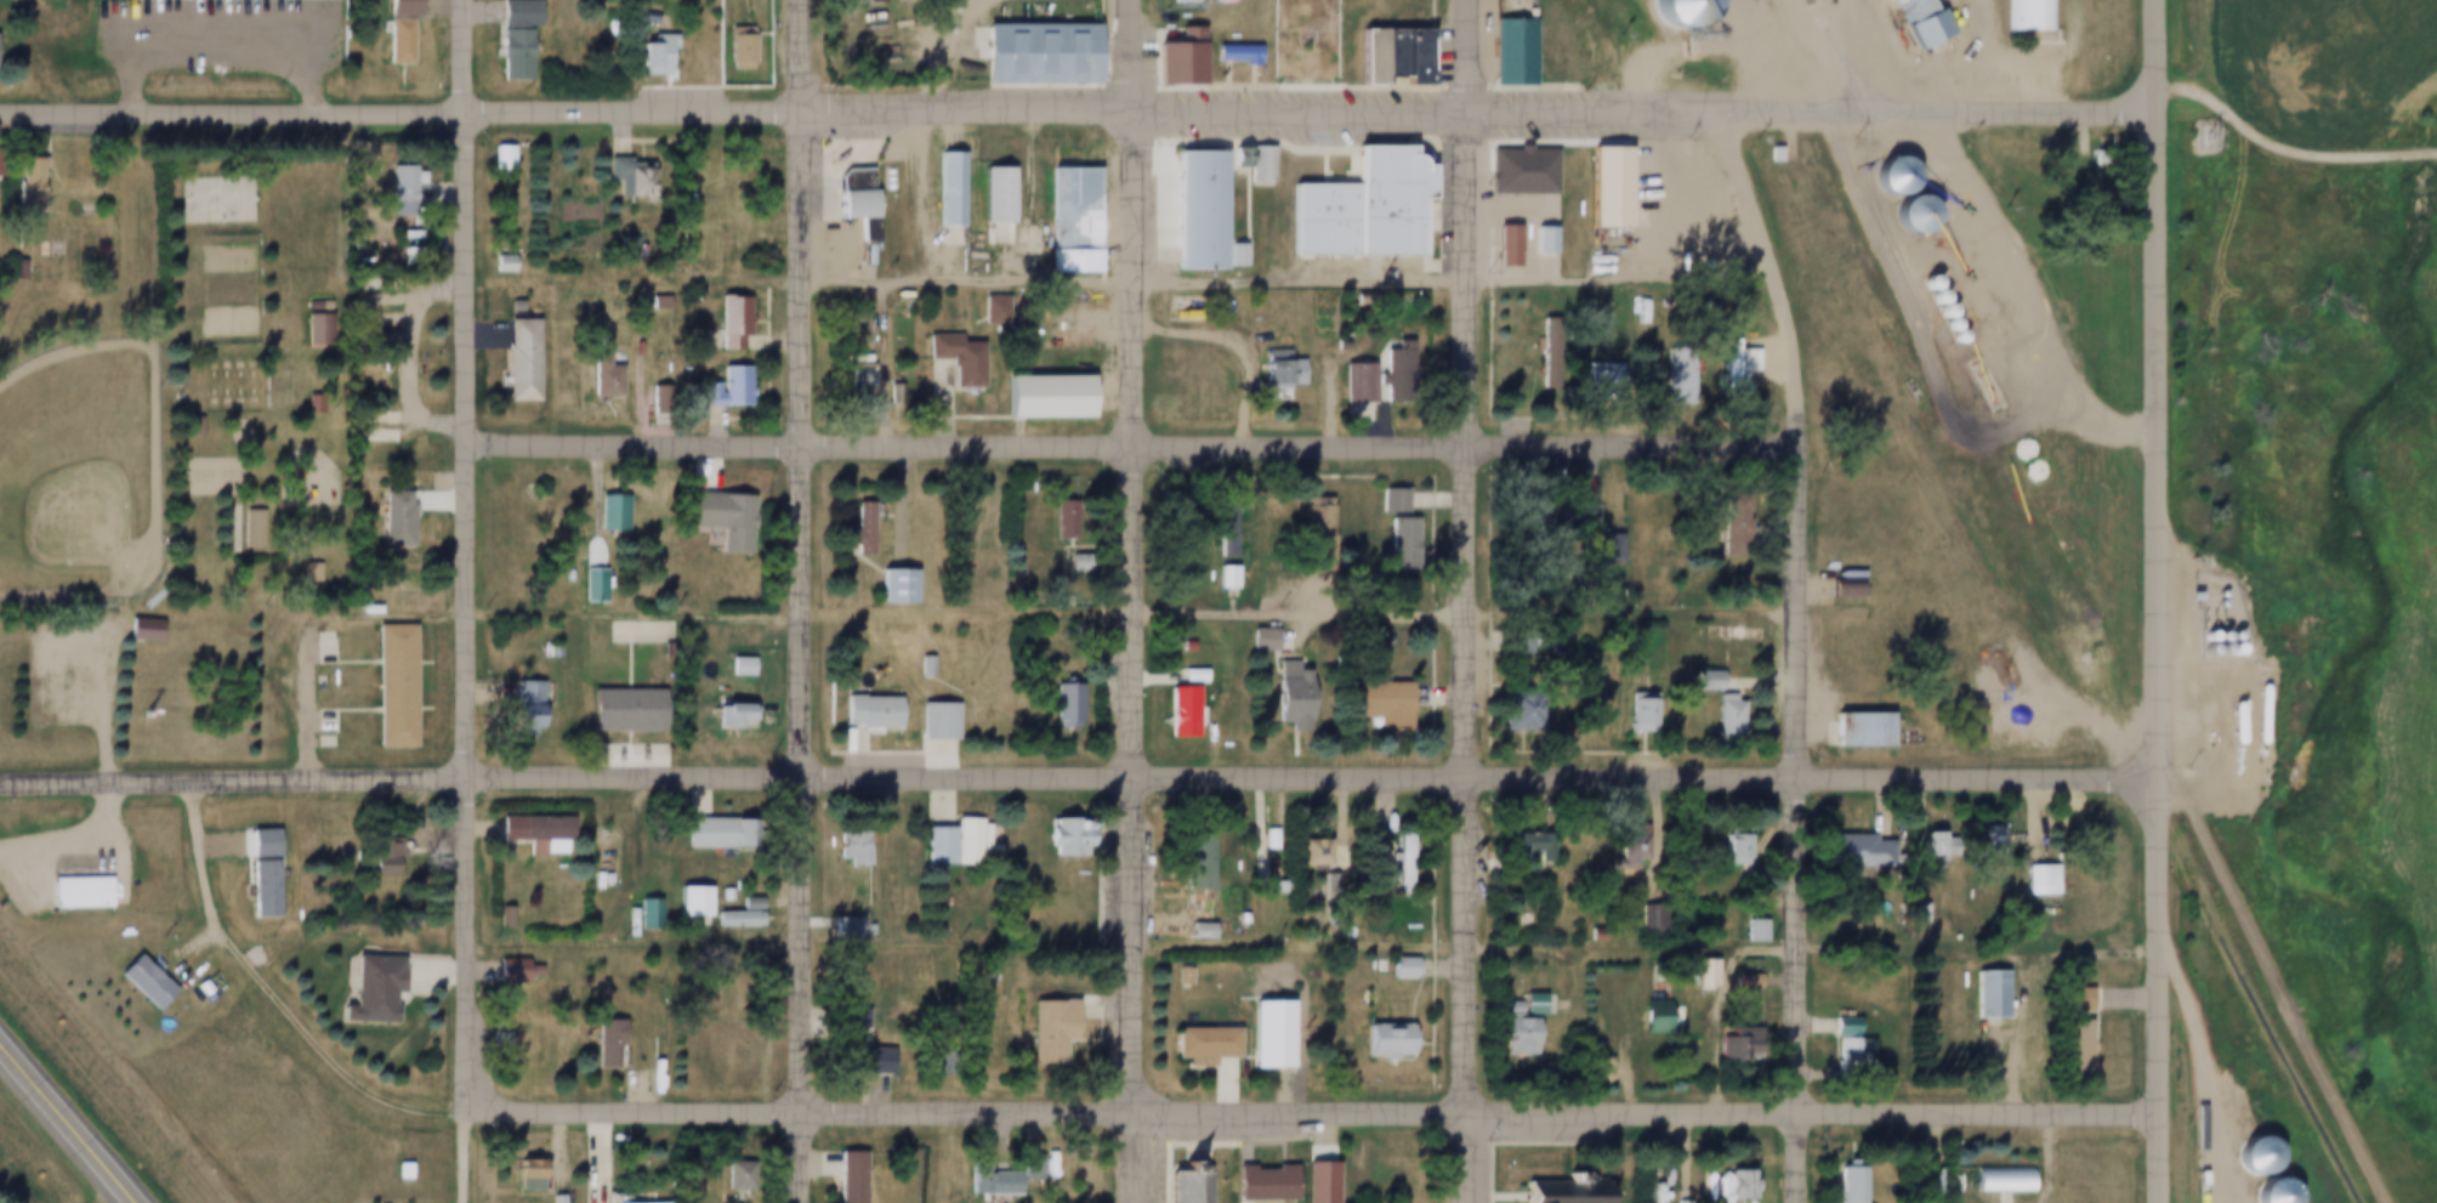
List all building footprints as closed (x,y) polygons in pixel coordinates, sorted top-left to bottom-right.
[(377,17),(377,0),(409,0),(409,17),(377,17)] [(493,27),(493,0),(530,0),(530,27),(493,27)] [(841,0),(841,15),(819,15),(819,0),(841,0)] [(1697,17),(1702,4),(1701,0),(1646,0),(1649,13),(1659,24),(1672,29),(1686,27),(1697,17)] [(1899,24),(1887,0),(1916,0),(1922,13),(1928,10),(1941,34),(1905,51),(1893,28),(1899,24)] [(1998,32),(1998,0),(2044,0),(2044,32),(1998,32)] [(377,19),(402,19),(402,67),(377,67),(377,19)] [(1483,22),(1523,22),(1523,87),(1483,87),(1483,22)] [(972,27),(1084,27),(1084,86),(972,86),(972,27)] [(522,30),(522,83),(493,83),(493,30),(522,30)] [(1144,47),(1163,47),(1163,30),(1187,30),(1187,87),(1144,87),(1144,47)] [(1370,33),(1370,80),(1370,89),(1350,89),(1350,33),(1370,33)] [(1370,33),(1392,33),(1392,80),(1370,80),(1370,33)] [(1392,33),(1414,33),(1414,89),(1392,89),(1392,80),(1392,33)] [(717,36),(744,36),(744,64),(717,64),(717,36)] [(630,45),(661,45),(661,75),(630,75),(630,45)] [(1245,63),(1245,67),(1234,67),(1234,63),(1206,63),(1206,47),(1249,47),(1249,63),(1245,63)] [(504,146),(504,170),(484,170),(484,146),(504,146)] [(1238,169),(1238,148),(1221,148),(1221,169),(1238,169)] [(1238,148),(1262,148),(1262,187),(1238,187),(1238,169),(1238,148)] [(1761,148),(1772,148),(1772,163),(1761,163),(1761,148)] [(1280,188),(1340,188),(1340,151),(1396,151),(1396,160),(1399,161),(1403,165),(1404,170),(1413,170),(1413,210),(1408,210),(1408,257),(1280,257),(1280,188)] [(1579,151),(1615,151),(1615,231),(1579,231),(1579,151)] [(927,154),(951,154),(951,228),(927,228),(927,154)] [(1164,155),(1210,155),(1210,273),(1164,273),(1164,155)] [(1896,194),(1903,188),(1907,178),(1904,169),(1898,161),(1888,158),(1879,160),(1871,166),(1868,176),(1870,186),(1876,193),(1886,197),(1896,194)] [(10,159),(35,159),(35,169),(29,169),(29,211),(10,211),(10,159)] [(617,165),(643,165),(643,198),(617,198),(617,165)] [(381,168),(413,168),(413,186),(404,186),(404,204),(381,204),(381,168)] [(862,170),(862,191),(868,191),(868,243),(848,243),(848,221),(826,221),(826,178),(833,170),(862,170)] [(972,170),(1001,170),(1001,226),(972,226),(972,170)] [(1039,170),(1084,170),(1084,277),(1039,277),(1039,170)] [(1914,232),(1921,226),(1925,216),(1922,206),(1916,199),(1907,195),(1897,198),(1890,204),(1887,214),(1888,223),(1896,231),(1904,234),(1914,232)] [(1507,227),(1507,269),(1488,269),(1488,227),(1507,227)] [(1526,228),(1545,228),(1545,256),(1526,256),(1526,228)] [(1217,246),(1233,246),(1233,268),(1217,268),(1217,246)] [(487,255),(504,255),(504,272),(487,272),(487,255)] [(1682,257),(1711,257),(1711,273),(1682,273),(1682,257)] [(16,261),(16,280),(1,280),(1,261),(16,261)] [(1922,290),(1925,288),(1926,284),(1926,280),(1924,278),(1920,277),(1916,278),(1914,280),(1913,284),(1914,286),(1915,290),(1919,291),(1922,290)] [(1930,305),(1932,302),(1933,299),(1933,295),(1931,293),(1927,291),(1924,293),(1921,295),(1920,297),(1921,301),(1922,303),(1926,305),(1930,305)] [(982,294),(982,321),(1007,321),(1007,294),(982,294)] [(644,295),(663,295),(663,308),(644,308),(644,295)] [(712,296),(740,296),(740,339),(712,339),(712,296)] [(300,302),(319,302),(319,339),(300,339),(300,302)] [(1937,318),(1939,316),(1941,313),(1941,310),(1938,306),(1935,306),(1931,306),(1928,308),(1927,312),(1927,316),(1930,318),(1933,319),(1937,318)] [(306,312),(306,343),(332,343),(332,312),(306,312)] [(498,387),(492,387),(492,375),(498,375),(498,319),(528,319),(528,402),(498,402),(498,387)] [(1944,330),(1945,329),(1947,325),(1947,323),(1944,320),(1942,319),(1938,320),(1936,322),(1935,325),(1936,328),(1938,330),(1941,331),(1944,330)] [(1949,342),(1952,340),(1953,337),(1952,334),(1950,333),(1947,331),(1944,331),(1942,334),(1941,336),(1942,340),(1943,342),(1947,344),(1949,342)] [(950,336),(950,346),(970,346),(970,390),(941,390),(941,361),(916,361),(916,336),(950,336)] [(1367,364),(1374,364),(1374,340),(1402,340),(1402,385),(1367,385),(1367,364)] [(1750,350),(1750,378),(1729,378),(1729,397),(1714,397),(1714,340),(1729,340),(1729,350),(1750,350)] [(584,354),(600,354),(600,365),(612,365),(612,397),(584,397),(584,354)] [(1660,354),(1687,354),(1687,407),(1660,407),(1660,354)] [(1289,362),(1289,390),(1252,390),(1252,362),(1289,362)] [(1578,363),(1613,363),(1613,405),(1578,405),(1578,363)] [(862,364),(862,386),(836,386),(836,364),(862,364)] [(714,365),(742,365),(742,408),(695,408),(695,382),(711,382),(711,395),(714,395),(714,365)] [(1333,365),(1362,365),(1362,404),(1333,404),(1333,365)] [(994,379),(1077,379),(1077,421),(994,421),(994,379)] [(882,384),(893,384),(893,404),(882,404),(882,384)] [(176,418),(191,418),(191,437),(176,437),(176,418)] [(1045,487),(1064,487),(1064,541),(1045,541),(1045,487)] [(1211,488),(1225,488),(1225,556),(1211,556),(1211,488)] [(1399,489),(1399,513),(1371,513),(1371,489),(1399,489)] [(371,493),(399,493),(399,506),(402,506),(402,547),(371,547),(371,493)] [(680,493),(745,493),(745,554),(712,554),(712,529),(680,529),(680,493)] [(1720,493),(1720,556),(1746,556),(1746,493),(1720,493)] [(620,494),(620,532),(592,532),(592,494),(620,494)] [(1294,507),(1297,507),(1297,500),(1320,500),(1320,507),(1323,507),(1323,543),(1294,543),(1294,507)] [(865,503),(865,555),(848,555),(848,503),(865,503)] [(234,512),(255,512),(255,549),(234,549),(234,512)] [(1381,517),(1409,517),(1409,574),(1381,574),(1381,517)] [(1581,561),(1618,561),(1618,532),(1581,532),(1581,561)] [(296,563),(312,563),(312,583),(296,583),(296,563)] [(304,579),(321,579),(321,563),(304,563),(304,579)] [(1211,567),(1228,567),(1228,589),(1211,589),(1211,567)] [(576,569),(598,569),(598,601),(576,601),(576,569)] [(907,571),(907,607),(871,607),(871,571),(907,571)] [(1820,580),(1850,580),(1850,598),(1820,598),(1820,580)] [(123,618),(153,619),(152,642),(120,641),(123,618)] [(2188,622),(2214,622),(2214,631),(2188,631),(2188,622)] [(368,626),(408,626),(408,748),(368,748),(368,626)] [(1706,626),(1732,626),(1732,640),(1706,640),(1706,626)] [(1243,629),(1268,629),(1268,651),(1243,651),(1243,629)] [(1540,651),(1535,639),(1549,634),(1553,646),(1540,651)] [(1183,642),(1183,652),(1165,652),(1165,642),(1183,642)] [(541,646),(552,646),(552,656),(541,656),(541,646)] [(910,657),(924,657),(924,676),(910,676),(910,657)] [(745,658),(745,676),(722,676),(722,658),(745,658)] [(1300,671),(1300,723),(1268,723),(1268,662),(1290,662),(1290,671),(1300,671)] [(1176,670),(1197,670),(1197,682),(1176,682),(1176,670)] [(1687,673),(1711,673),(1711,691),(1687,691),(1687,673)] [(506,682),(530,682),(530,731),(506,731),(506,682)] [(1346,683),(1399,683),(1399,720),(1346,720),(1346,683)] [(1044,686),(1069,686),(1069,731),(1044,731),(1044,686)] [(1186,688),(1186,743),(1159,743),(1159,688),(1186,688)] [(580,690),(621,690),(654,690),(654,730),(621,730),(580,730),(580,690)] [(1493,693),(1528,693),(1528,731),(1493,731),(1493,693)] [(1708,694),(1725,694),(1725,702),(1733,702),(1733,740),(1708,740),(1708,694)] [(1620,696),(1642,696),(1642,731),(1620,731),(1620,696)] [(890,698),(890,728),(835,728),(835,698),(890,698)] [(950,704),(950,740),(911,740),(911,704),(950,704)] [(727,725),(727,730),(711,730),(711,725),(705,725),(705,705),(746,705),(746,725),(727,725)] [(1824,715),(1880,715),(1880,749),(1824,749),(1824,715)] [(518,855),(518,842),(490,842),(490,818),(562,818),(562,842),(534,842),(534,855),(518,855)] [(731,819),(731,849),(677,849),(677,819),(731,819)] [(947,829),(947,866),(973,866),(973,852),(981,852),(981,825),(973,825),(973,819),(947,819),(947,829)] [(1043,819),(1066,819),(1066,859),(1043,859),(1043,849),(1038,849),(1038,832),(1043,832),(1043,819)] [(831,825),(860,825),(860,866),(831,866),(831,825)] [(1608,825),(1637,825),(1637,869),(1608,869),(1608,825)] [(2002,852),(2002,825),(1976,825),(1976,852),(2002,852)] [(916,829),(947,829),(947,866),(916,866),(916,829)] [(1257,830),(1268,830),(1268,850),(1257,850),(1257,830)] [(1923,830),(1923,855),(1955,855),(1955,830),(1923,830)] [(1381,855),(1387,855),(1387,833),(1402,833),(1402,898),(1387,898),(1387,869),(1381,869),(1381,855)] [(1397,893),(1412,893),(1412,834),(1397,834),(1397,893)] [(1174,835),(1200,835),(1200,891),(1174,891),(1174,835)] [(1360,835),(1376,835),(1376,859),(1360,859),(1360,835)] [(1862,835),(1862,868),(1817,868),(1817,835),(1862,835)] [(1913,835),(1931,835),(1931,862),(1913,862),(1913,835)] [(1493,836),(1541,836),(1541,863),(1493,863),(1493,836)] [(1960,836),(1990,836),(1990,857),(1960,857),(1960,836)] [(1714,838),(1739,838),(1739,866),(1714,866),(1714,838)] [(1291,841),(1319,841),(1319,867),(1291,867),(1291,841)] [(360,844),(387,844),(387,876),(360,876),(360,844)] [(244,862),(269,861),(272,919),(245,919),(244,862)] [(2015,868),(2040,868),(2040,898),(2015,898),(2015,868)] [(44,879),(101,879),(101,908),(44,908),(44,879)] [(1267,883),(1276,883),(1276,895),(1267,895),(1267,883)] [(1365,884),(1374,884),(1374,895),(1365,895),(1365,884)] [(669,889),(699,889),(699,918),(669,918),(669,889)] [(714,889),(723,889),(723,902),(714,902),(714,889)] [(733,897),(754,897),(754,909),(733,909),(733,897)] [(631,901),(651,901),(651,930),(631,930),(631,901)] [(1634,906),(1654,906),(1654,930),(1634,930),(1634,906)] [(1903,906),(1919,906),(1919,925),(1903,925),(1903,906)] [(493,907),(504,907),(504,929),(493,929),(493,907)] [(709,912),(754,912),(754,927),(709,927),(709,912)] [(1229,914),(1238,914),(1238,925),(1229,925),(1229,914)] [(852,917),(852,938),(814,938),(814,917),(852,917)] [(1738,920),(1760,920),(1760,943),(1738,943),(1738,920)] [(1178,925),(1202,925),(1202,942),(1178,942),(1178,925)] [(126,955),(164,992),(146,1011),(108,975),(126,955)] [(343,958),(391,958),(391,971),(392,971),(392,993),(384,993),(384,1006),(386,1006),(386,1023),(334,1023),(334,1006),(343,1006),(341,1004),(341,994),(343,992),(343,958)] [(489,959),(518,959),(518,984),(489,984),(489,959)] [(1405,959),(1405,978),(1381,978),(1381,959),(1405,959)] [(1688,961),(1705,961),(1705,988),(1688,988),(1688,961)] [(1189,983),(1188,965),(1177,965),(1177,984),(1189,983)] [(935,967),(945,967),(945,983),(935,983),(935,967)] [(1166,970),(1180,970),(1180,986),(1166,986),(1166,970)] [(977,972),(988,972),(988,983),(977,983),(977,972)] [(1965,974),(1995,974),(1995,1020),(1965,1020),(1965,974)] [(188,986),(194,981),(201,989),(194,995),(188,986)] [(2061,1071),(2089,1071),(2088,985),(2061,985),(2061,1071)] [(1515,994),(1533,994),(1533,1016),(1515,1016),(1515,994)] [(1510,1001),(1510,1016),(1489,1016),(1489,1001),(1510,1001)] [(1019,1003),(1066,1003),(1066,1042),(1056,1042),(1056,1065),(1019,1065),(1019,1003)] [(1238,1005),(1277,1005),(1277,1071),(1238,1071),(1238,1005)] [(857,1008),(857,1028),(850,1028),(850,1049),(882,1049),(882,1074),(831,1074),(831,1008),(857,1008)] [(1634,1010),(1660,1010),(1660,1033),(1634,1033),(1634,1010)] [(1493,1021),(1524,1021),(1524,1051),(1493,1051),(1493,1021)] [(587,1022),(614,1022),(614,1046),(607,1046),(607,1068),(587,1068),(587,1022)] [(491,1046),(516,1046),(516,1061),(545,1061),(545,1025),(491,1025),(491,1046)] [(1353,1027),(1399,1027),(1399,1059),(1353,1059),(1353,1027)] [(1848,1027),(1848,1063),(1824,1063),(1824,1027),(1848,1027)] [(1200,1061),(1200,1069),(1176,1069),(1176,1061),(1161,1061),(1161,1032),(1223,1032),(1223,1061),(1200,1061)] [(1734,1033),(1734,1058),(1758,1058),(1758,1034),(1743,1034),(1743,1033),(1734,1033)] [(1712,1038),(1733,1038),(1733,1062),(1712,1062),(1712,1038)] [(927,1052),(948,1052),(948,1077),(927,1077),(927,1052)] [(958,1054),(967,1054),(967,1077),(958,1077),(958,1054)] [(2249,1178),(2261,1174),(2267,1164),(2267,1152),(2261,1142),(2249,1139),(2238,1142),(2231,1152),(2231,1164),(2238,1174),(2249,1178)] [(856,1151),(855,1202),(829,1202),(830,1151),(856,1151)] [(1011,1157),(1029,1157),(1029,1179),(1011,1179),(1011,1157)] [(726,1186),(746,1186),(746,1161),(726,1161),(726,1186)] [(1674,1184),(1674,1172),(1667,1172),(1667,1161),(1653,1161),(1653,1202),(1668,1202),(1668,1184),(1674,1184)] [(395,1178),(410,1178),(410,1162),(395,1162),(395,1178)] [(505,1162),(529,1162),(529,1181),(505,1181),(505,1162)] [(387,1163),(399,1163),(399,1181),(387,1181),(387,1163)] [(716,1163),(737,1163),(737,1191),(716,1191),(716,1163)] [(1322,1165),(1322,1202),(1293,1202),(1293,1165),(1322,1165)] [(1939,1167),(1925,1167),(1925,1192),(1939,1192),(1939,1167)] [(1279,1168),(1279,1202),(1222,1202),(1222,1168),(1240,1168),(1240,1173),(1261,1173),(1261,1168),(1279,1168)] [(1965,1168),(2021,1168),(2021,1192),(1965,1192),(1965,1168)] [(1655,1169),(1655,1202),(1643,1202),(1643,1169),(1655,1169)] [(1854,1169),(1854,1202),(1829,1202),(1829,1169),(1854,1169)] [(1916,1170),(1930,1170),(1930,1195),(1916,1195),(1916,1170)] [(1734,1202),(1725,1202),(1721,1202),(1721,1171),(1742,1171),(1742,1202),(1734,1202)] [(1009,1174),(1009,1196),(962,1196),(962,1174),(1009,1174)] [(1193,1176),(1193,1202),(1157,1202),(1157,1176),(1193,1176)] [(2285,1195),(2278,1185),(2267,1181),(2255,1185),(2249,1195),(2249,1202),(2285,1202),(2285,1195)] [(1595,1182),(1595,1202),(1511,1202),(1511,1182),(1595,1182)] [(671,1193),(590,1194),(590,1202),(671,1202),(671,1193)]
